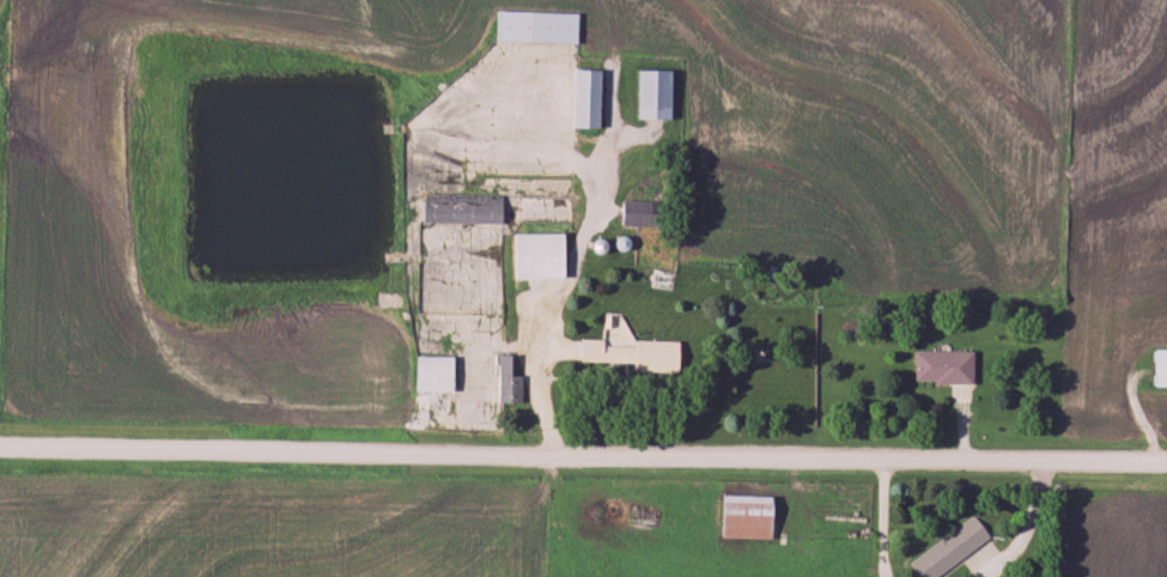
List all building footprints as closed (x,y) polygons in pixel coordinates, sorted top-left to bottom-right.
[(581,44),(582,13),(500,10),(499,42),(581,44)] [(606,69),(578,69),(578,129),(606,129),(606,69)] [(643,120),(677,120),(677,69),(643,69),(643,120)] [(621,227),(658,227),(658,200),(621,200),(621,227)] [(569,278),(569,235),(521,235),(521,278),(569,278)] [(581,363),(606,363),(606,341),(581,341),(581,363)] [(674,342),(636,342),(636,375),(674,375),(674,342)] [(1141,350),(1141,387),(1166,388),(1166,350),(1141,350)] [(965,351),(909,351),(909,383),(965,383),(965,351)] [(458,392),(458,357),(423,357),(423,392),(458,392)] [(503,403),(516,403),(516,357),(503,357),(503,403)] [(711,538),(768,538),(768,496),(711,496),(711,538)] [(930,576),(984,539),(969,517),(903,563),(913,576),(930,576)]
